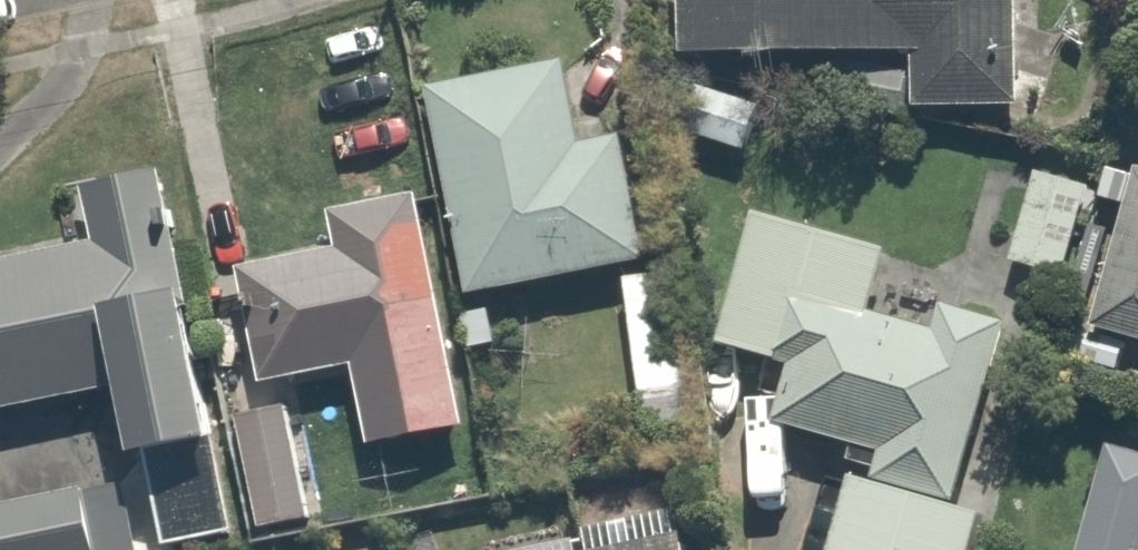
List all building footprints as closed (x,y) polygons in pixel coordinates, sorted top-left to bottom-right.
[(666,47),(907,58),(905,102),(1003,107),(1008,0),(668,0),(666,47)] [(553,50),(415,79),(458,284),(652,244),(629,133),(572,144),(553,50)] [(0,247),(0,407),(91,389),(102,444),(191,426),(137,163),(63,179),(74,232),(0,247)] [(1128,169),(1088,322),(1137,335),(1137,172),(1128,169)] [(1088,187),(1030,171),(1006,257),(1064,273),(1088,187)] [(322,237),(215,252),(231,377),(333,363),(343,440),(450,426),(417,178),(316,192),(322,237)] [(996,327),(861,289),(874,241),(738,203),(700,342),(773,363),(759,414),(867,444),(858,475),(837,469),(814,549),(957,549),(969,504),(948,499),(996,327)] [(659,259),(608,268),(630,404),(682,395),(659,259)] [(286,404),(216,421),(239,515),(309,498),(286,404)] [(0,431),(0,549),(90,549),(64,418),(0,431)] [(1096,434),(1062,549),(1137,549),(1137,446),(1096,434)] [(526,549),(670,549),(663,519),(526,549)]
